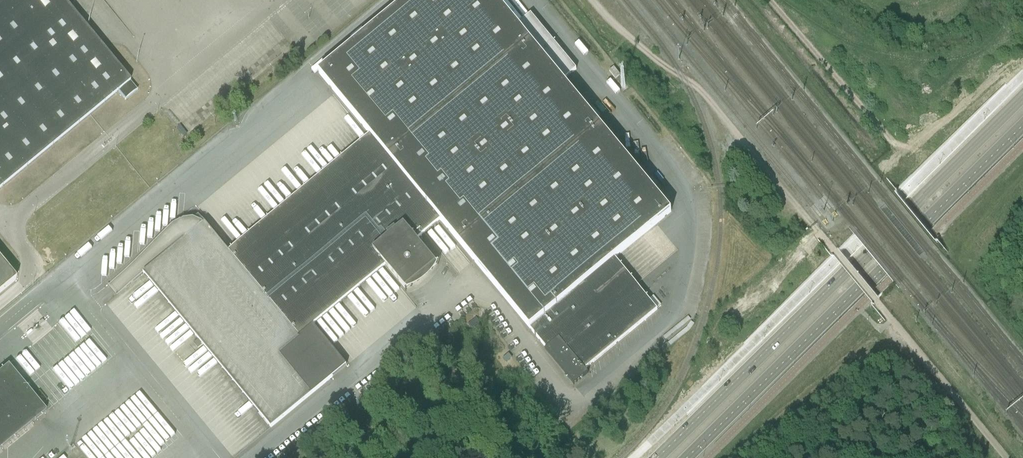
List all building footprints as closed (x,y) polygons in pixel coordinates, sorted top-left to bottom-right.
[(118,92),(125,100),(137,90),(65,3),(69,0),(0,0),(0,189),(118,92)] [(143,273),(233,382),(271,428),(346,366),(313,326),(385,266),(405,290),(436,264),(416,240),(440,221),(546,349),(544,350),(565,375),(564,375),(573,386),(588,374),(584,370),(657,310),(641,291),(614,259),(671,212),(658,196),(562,81),(576,70),(530,15),(517,26),(496,0),(407,0),(318,73),(369,135),(229,251),(204,222),(164,256),(158,258),(145,267),(141,270),(142,272),(143,273)] [(615,79),(620,75),(613,67),(609,71),(615,79)] [(936,224),(928,227),(930,232),(938,229),(936,224)] [(15,280),(0,262),(0,293),(15,280)] [(46,411),(8,365),(0,372),(0,449),(46,411)] [(154,455),(162,450),(149,450),(145,444),(131,444),(131,451),(126,455),(128,457),(154,457),(154,455)]
